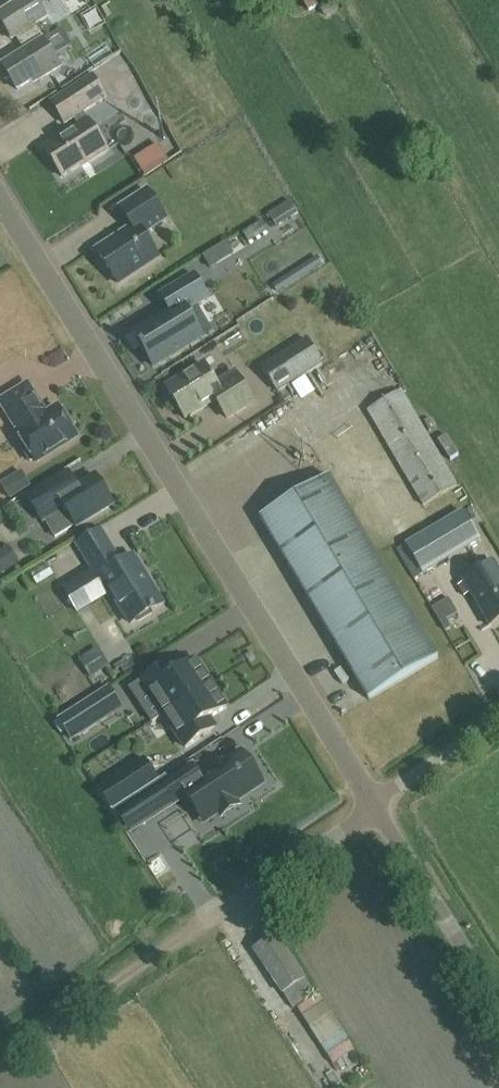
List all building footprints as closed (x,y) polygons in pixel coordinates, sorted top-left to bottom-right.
[(35,26),(48,19),(40,5),(48,0),(24,0),(0,14),(0,22),(11,41),(16,38),(25,52),(2,66),(17,90),(38,77),(40,80),(60,67),(35,26)] [(333,0),(301,0),(308,12),(318,6),(325,17),(338,9),(333,0)] [(107,151),(84,114),(106,99),(92,77),(51,103),(65,125),(73,120),(77,126),(43,148),(62,177),(87,161),(89,163),(107,151)] [(127,158),(137,175),(161,161),(151,144),(127,158)] [(147,191),(120,209),(132,227),(96,251),(117,283),(158,256),(146,238),(169,223),(147,191)] [(248,246),(269,234),(263,224),(242,236),(248,246)] [(216,267),(208,254),(202,258),(209,271),(216,267)] [(169,313),(133,335),(140,347),(138,348),(143,356),(145,354),(152,366),(200,336),(184,310),(206,296),(193,275),(158,297),(169,313)] [(277,392),(322,364),(307,339),(262,367),(277,392)] [(216,383),(203,363),(165,387),(185,418),(215,400),(227,419),(254,402),(235,371),(216,383)] [(45,415),(27,385),(0,401),(18,431),(17,432),(24,444),(21,446),(29,460),(33,458),(35,462),(76,436),(58,407),(45,415)] [(422,505),(456,485),(401,391),(367,411),(422,505)] [(77,487),(67,471),(27,496),(42,522),(61,510),(67,512),(76,527),(113,504),(95,475),(77,487)] [(368,700),(438,659),(438,658),(329,475),(260,516),(368,700)] [(423,573),(479,540),(462,511),(406,544),(423,573)] [(121,563),(101,530),(77,544),(92,570),(98,579),(102,577),(112,593),(131,623),(162,604),(133,556),(121,563)] [(10,569),(5,543),(0,544),(0,571),(10,569)] [(498,619),(498,571),(493,562),(462,580),(489,625),(498,619)] [(92,570),(64,588),(79,613),(112,593),(102,577),(98,579),(92,570)] [(425,575),(411,582),(419,597),(433,589),(425,575)] [(448,598),(431,608),(444,630),(450,626),(446,619),(457,613),(448,598)] [(171,663),(142,682),(163,714),(164,715),(211,684),(195,660),(177,672),(171,663)] [(211,684),(164,715),(185,748),(215,728),(209,719),(226,707),(211,684)] [(94,698),(59,721),(72,740),(106,718),(121,708),(109,688),(94,698)] [(149,787),(114,810),(129,833),(130,834),(131,833),(152,820),(186,797),(195,809),(204,823),(204,824),(205,823),(219,814),(221,818),(240,805),(237,802),(264,784),(250,764),(243,753),(242,752),(241,752),(239,754),(228,761),(227,760),(213,770),(213,771),(202,779),(199,780),(196,775),(198,773),(193,766),(168,782),(164,777),(149,787)] [(149,787),(135,766),(101,788),(98,790),(112,812),(114,810),(149,787)] [(293,1008),(315,993),(276,934),(253,949),(293,1008)] [(343,1033),(324,1003),(302,1018),(321,1047),(343,1033)]
